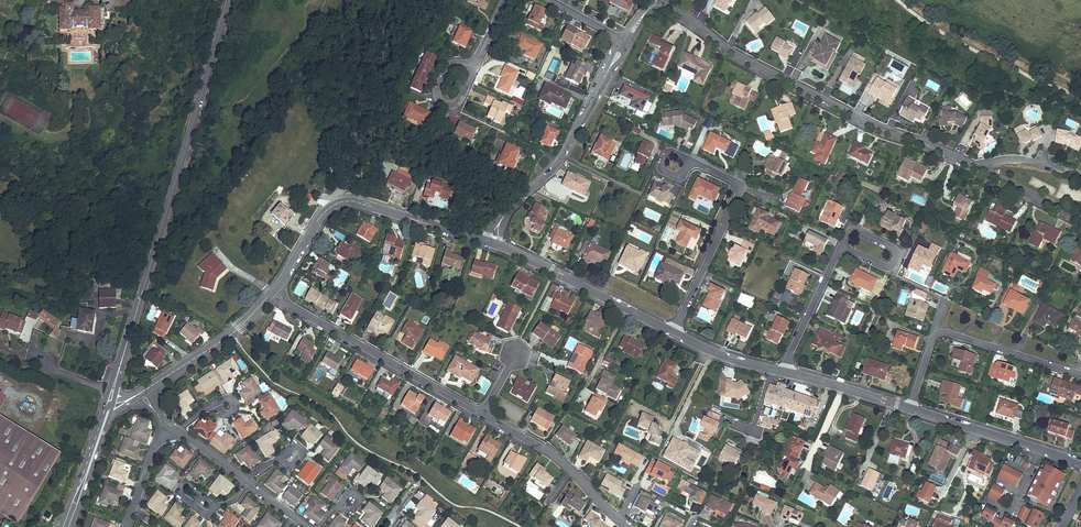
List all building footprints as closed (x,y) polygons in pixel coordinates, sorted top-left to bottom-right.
[(60,31),(70,30),(70,28),(89,28),(90,30),(100,30),(100,9),(89,9),(89,11),(72,11),(72,5),(71,5),(71,2),(69,2),(69,0),(57,0),(57,6),(66,5),(66,9),(60,9),(60,31)] [(475,0),(474,3),(487,9),(488,6),(475,0)] [(634,1),(631,0),(612,0),(610,4),(629,12),(634,1)] [(713,6),(724,12),(729,4),(730,4),(733,0),(717,0),(713,6)] [(736,1),(734,0),(733,0),(730,4),(729,4),(724,12),(728,15),(736,1)] [(531,16),(527,24),(538,29),(540,23),(546,11),(536,7),(532,16),(531,16)] [(766,27),(774,20),(766,9),(755,18),(754,17),(746,23),(752,31),(757,27),(758,29),(764,24),(766,27)] [(754,37),(766,27),(764,24),(758,29),(757,27),(752,31),(746,23),(744,25),(754,37)] [(453,42),(466,48),(473,32),(460,27),(453,42)] [(584,43),(586,44),(589,38),(581,34),(581,35),(577,33),(578,32),(568,27),(562,40),(575,47),(577,45),(582,47),(584,43)] [(525,55),(530,57),(535,60),(542,45),(522,36),(518,46),(528,50),(525,55)] [(662,40),(654,36),(651,43),(664,49),(660,58),(658,57),(654,65),(664,70),(674,49),(661,43),(662,40)] [(835,53),(840,45),(826,37),(820,47),(818,46),(815,52),(815,55),(813,60),(819,64),(820,67),(823,69),(825,68),(830,60),(828,59),(830,57),(833,51),(835,53)] [(60,44),(61,50),(71,50),(71,47),(90,47),(90,49),(100,50),(100,43),(90,43),(90,38),(71,39),(71,44),(60,44)] [(791,57),(794,50),(785,45),(785,44),(777,40),(771,50),(779,55),(780,54),(782,55),(781,58),(785,60),(788,56),(791,57)] [(425,84),(424,84),(432,66),(433,67),(437,58),(426,54),(411,88),(422,93),(425,84)] [(710,66),(705,64),(706,63),(690,56),(685,54),(682,60),(684,61),(681,67),(686,70),(687,68),(692,71),(697,75),(694,82),(703,85),(709,72),(708,72),(710,66)] [(856,54),(854,57),(862,62),(864,59),(856,54)] [(826,72),(834,59),(830,57),(828,59),(830,60),(825,68),(823,69),(820,67),(819,64),(813,60),(811,63),(826,72)] [(852,60),(841,82),(847,85),(849,82),(854,85),(856,80),(859,76),(860,77),(865,67),(852,60)] [(585,72),(587,73),(590,67),(578,62),(575,66),(573,65),(567,79),(579,85),(585,72)] [(499,89),(512,95),(515,88),(512,86),(518,72),(506,67),(501,77),(504,78),(499,89)] [(731,87),(735,89),(733,94),(738,96),(734,105),(743,109),(752,90),(746,88),(745,90),(736,85),(738,82),(734,80),(731,87)] [(854,89),(858,81),(856,80),(854,85),(849,82),(847,85),(854,89)] [(891,89),(885,86),(886,85),(882,83),(877,80),(873,88),(869,95),(880,101),(881,99),(890,104),(893,99),(891,98),(893,95),(895,96),(898,90),(892,87),(891,89)] [(894,83),(892,87),(898,90),(895,96),(893,95),(891,98),(893,99),(890,104),(881,99),(880,101),(890,107),(901,87),(894,83)] [(873,88),(868,85),(864,92),(869,95),(873,88)] [(551,102),(565,109),(571,96),(547,86),(541,99),(551,104),(551,102)] [(641,111),(646,100),(641,97),(642,95),(624,86),(620,95),(633,101),(630,106),(641,111)] [(750,99),(757,101),(759,93),(752,92),(750,99)] [(650,99),(642,95),(641,97),(646,100),(641,111),(643,113),(650,99)] [(500,124),(507,112),(510,114),(513,108),(503,103),(502,105),(495,102),(496,100),(489,97),(485,103),(492,106),(488,116),(496,120),(495,121),(500,124)] [(787,114),(790,113),(791,116),(796,114),(792,103),(780,107),(782,111),(774,114),(778,123),(777,123),(781,133),(792,129),(788,117),(787,114)] [(420,124),(420,125),(425,127),(431,113),(410,104),(404,118),(409,120),(410,119),(420,124)] [(782,111),(780,107),(772,110),(776,124),(777,123),(778,123),(774,114),(782,111)] [(962,129),(968,119),(959,114),(956,114),(956,112),(943,113),(944,119),(944,124),(953,124),(957,124),(956,125),(962,129)] [(694,130),(698,122),(684,116),(684,113),(670,114),(670,119),(667,119),(667,127),(675,127),(678,123),(682,125),(681,127),(689,131),(690,129),(694,130)] [(709,129),(714,119),(707,116),(703,126),(709,129)] [(953,127),(953,124),(944,124),(944,119),(937,120),(937,128),(953,127)] [(992,131),(993,131),(993,119),(982,119),(982,126),(976,137),(977,138),(974,144),(981,147),(984,146),(985,145),(986,142),(984,141),(986,136),(988,137),(992,131)] [(455,134),(471,142),(476,131),(460,123),(455,134)] [(1034,142),(1043,137),(1038,129),(1029,134),(1026,132),(1022,126),(1015,130),(1023,143),(1026,145),(1033,141),(1034,142)] [(550,147),(554,138),(556,139),(559,132),(548,127),(541,143),(550,147)] [(1080,148),(1080,139),(1077,137),(1075,139),(1070,137),(1071,133),(1058,131),(1057,141),(1067,143),(1068,142),(1072,144),(1071,147),(1079,152),(1080,148)] [(716,147),(721,149),(726,152),(731,143),(712,133),(704,149),(713,153),(716,147)] [(816,144),(812,153),(826,160),(836,140),(826,135),(821,146),(816,144)] [(592,153),(607,160),(615,144),(600,136),(592,153)] [(654,146),(646,142),(645,146),(642,144),(637,154),(639,155),(634,164),(636,165),(641,168),(646,158),(647,159),(650,153),(649,153),(651,148),(652,149),(654,146)] [(872,154),(864,150),(866,148),(856,143),(850,155),(868,164),(872,154)] [(499,163),(513,170),(516,163),(514,162),(519,151),(513,148),(508,145),(499,163)] [(784,162),(787,155),(778,150),(774,157),(768,171),(766,175),(776,179),(777,177),(778,175),(782,177),(788,164),(784,162)] [(768,171),(774,157),(770,155),(764,169),(768,171)] [(911,176),(922,181),(927,170),(914,163),(914,164),(906,160),(899,175),(909,180),(911,176)] [(844,181),(846,176),(837,172),(835,177),(844,181)] [(388,185),(405,193),(410,181),(393,173),(388,185)] [(582,195),(588,182),(568,173),(562,185),(582,195)] [(695,200),(696,197),(698,194),(714,202),(720,189),(698,179),(690,198),(695,200)] [(810,184),(800,179),(796,187),(806,192),(810,184)] [(448,192),(450,186),(433,181),(431,185),(427,184),(425,189),(429,191),(428,194),(435,196),(435,195),(436,192),(440,194),(440,196),(441,197),(449,199),(451,193),(448,192)] [(673,195),(670,193),(668,192),(669,189),(655,183),(649,195),(668,204),(673,195)] [(796,187),(793,194),(802,199),(806,192),(796,187)] [(429,191),(425,189),(424,194),(434,198),(435,196),(428,194),(429,191)] [(793,194),(787,206),(799,212),(802,206),(808,209),(810,205),(804,202),(805,200),(802,199),(793,194)] [(954,205),(959,208),(954,216),(964,221),(973,203),(968,201),(969,199),(959,194),(954,205)] [(834,228),(835,226),(836,224),(834,223),(842,207),(831,202),(822,222),(834,228)] [(527,219),(530,220),(530,221),(530,222),(531,223),(531,224),(532,224),(532,225),(533,225),(532,229),(539,232),(544,223),(540,221),(546,209),(535,204),(531,213),(530,213),(527,219)] [(284,226),(293,216),(281,205),(272,215),(284,226)] [(994,219),(993,221),(1000,225),(999,227),(1011,234),(1017,223),(1005,216),(1001,214),(1003,210),(996,206),(993,213),(990,212),(988,216),(994,219)] [(774,234),(777,229),(779,223),(766,217),(767,214),(759,211),(750,229),(759,233),(761,228),(774,234)] [(898,217),(897,219),(887,214),(885,218),(883,217),(880,223),(892,230),(891,232),(900,236),(903,230),(902,229),(906,221),(898,217)] [(994,219),(988,216),(986,221),(999,227),(1000,225),(993,221),(994,219)] [(591,229),(595,221),(590,219),(586,227),(591,229)] [(677,243),(686,248),(691,237),(696,239),(700,230),(681,221),(677,230),(682,233),(677,243)] [(1033,246),(1038,248),(1043,238),(1054,244),(1060,233),(1043,224),(1039,233),(1036,232),(1030,243),(1034,245),(1033,246)] [(356,235),(370,243),(377,229),(369,225),(366,231),(360,228),(356,235)] [(552,239),(551,242),(553,243),(552,246),(553,248),(560,251),(561,250),(563,248),(566,249),(572,236),(557,230),(559,227),(555,225),(552,232),(555,233),(552,239)] [(816,252),(817,251),(817,250),(822,253),(827,241),(810,232),(806,241),(815,245),(812,250),(816,252)] [(399,260),(404,243),(395,240),(396,238),(387,235),(382,250),(393,253),(391,258),(399,260)] [(755,245),(745,240),(741,248),(736,246),(728,261),(740,267),(748,251),(751,253),(755,245)] [(428,267),(434,250),(422,245),(422,244),(417,242),(412,256),(423,260),(421,265),(428,267)] [(588,261),(590,258),(604,264),(609,253),(586,242),(581,253),(585,255),(583,259),(588,261)] [(355,261),(361,251),(353,247),(352,249),(341,243),(336,252),(345,257),(346,255),(347,256),(355,261)] [(922,264),(926,266),(931,268),(940,249),(932,245),(929,253),(919,248),(909,268),(918,272),(922,264)] [(637,273),(646,254),(640,251),(639,253),(627,247),(619,264),(637,273)] [(1076,248),(1071,258),(1080,263),(1080,250),(1076,248)] [(460,268),(462,258),(450,255),(451,251),(445,249),(440,268),(453,271),(454,267),(460,268)] [(952,277),(955,272),(957,268),(966,272),(970,263),(952,254),(943,272),(952,277)] [(201,289),(212,292),(216,279),(226,269),(212,255),(199,268),(203,272),(209,274),(208,278),(205,278),(201,289)] [(327,275),(330,270),(327,269),(330,264),(321,259),(318,264),(319,265),(314,273),(321,277),(323,273),(325,274),(327,275)] [(493,276),(497,266),(485,262),(484,264),(474,260),(471,271),(481,274),(482,272),(493,276)] [(666,279),(678,285),(682,275),(661,264),(654,279),(664,283),(666,279)] [(997,291),(999,287),(986,281),(990,273),(981,268),(977,277),(978,278),(973,288),(982,292),(983,289),(992,293),(994,289),(997,291)] [(799,296),(801,291),(802,292),(805,286),(804,286),(808,276),(796,270),(787,289),(792,291),(791,292),(799,296)] [(871,292),(874,286),(877,280),(857,270),(851,283),(871,292)] [(538,284),(526,278),(527,277),(518,272),(511,286),(532,297),(538,284)] [(711,293),(706,305),(716,310),(725,292),(711,285),(708,292),(710,293),(711,293)] [(315,305),(324,311),(330,300),(311,289),(306,298),(316,303),(315,305)] [(990,297),(992,293),(983,289),(982,292),(981,294),(990,297)] [(1023,314),(1026,308),(1030,301),(1012,291),(1005,304),(1023,314)] [(100,308),(116,308),(115,292),(100,292),(100,308)] [(711,293),(710,293),(703,306),(715,312),(716,310),(706,305),(711,293)] [(568,314),(574,302),(557,294),(555,299),(551,305),(559,309),(568,314)] [(923,322),(926,314),(929,305),(925,304),(926,300),(913,294),(906,317),(923,322)] [(349,322),(362,300),(351,295),(339,316),(349,322)] [(840,321),(847,307),(852,310),(854,305),(837,296),(828,315),(840,321)] [(777,307),(779,302),(772,299),(769,304),(777,307)] [(509,302),(496,327),(508,333),(521,308),(509,302)] [(80,310),(80,311),(78,322),(72,321),(70,328),(77,329),(77,330),(91,333),(94,313),(87,312),(87,304),(80,304),(80,310)] [(1045,327),(1047,323),(1057,328),(1063,316),(1044,306),(1035,322),(1045,327)] [(852,310),(847,307),(840,321),(845,324),(852,310)] [(57,328),(62,322),(43,310),(39,315),(40,316),(38,318),(54,329),(56,327),(57,328)] [(599,337),(608,320),(601,317),(600,318),(593,315),(594,313),(590,311),(586,318),(583,320),(586,325),(584,330),(599,337)] [(3,312),(0,320),(0,328),(5,330),(6,328),(17,332),(22,320),(3,312)] [(163,338),(174,318),(164,313),(160,320),(154,333),(163,338)] [(388,334),(395,321),(386,316),(384,320),(376,315),(368,329),(374,333),(377,327),(379,328),(380,332),(384,332),(388,334)] [(767,340),(777,345),(782,335),(783,336),(789,323),(779,318),(773,330),(772,330),(767,340)] [(291,330),(272,319),(266,330),(285,340),(291,330)] [(26,322),(22,320),(17,332),(22,334),(26,322)] [(736,334),(747,339),(752,329),(733,320),(727,332),(735,336),(736,334)] [(1080,336),(1080,323),(1075,320),(1070,328),(1079,332),(1078,334),(1080,336)] [(402,343),(406,346),(411,349),(422,330),(408,321),(401,333),(406,336),(402,343)] [(196,331),(188,324),(181,333),(194,343),(200,335),(202,336),(205,332),(199,327),(196,331)] [(549,330),(540,324),(533,334),(542,341),(542,342),(552,349),(561,337),(550,329),(549,330)] [(846,347),(836,342),(833,341),(835,336),(839,337),(844,340),(846,338),(834,332),(833,335),(822,330),(819,335),(818,334),(813,345),(819,348),(818,350),(830,356),(831,353),(841,358),(846,347)] [(902,351),(904,346),(915,349),(918,338),(898,332),(893,348),(902,351)] [(485,351),(489,353),(493,345),(489,343),(490,340),(474,333),(469,344),(477,347),(477,346),(486,350),(485,351)] [(638,356),(643,345),(629,338),(629,339),(624,337),(620,343),(626,346),(624,349),(638,356)] [(308,364),(315,352),(311,350),(310,349),(313,344),(303,339),(297,350),(303,353),(299,360),(308,364)] [(157,367),(165,357),(166,358),(170,353),(154,341),(149,346),(153,350),(146,359),(157,367)] [(443,358),(448,348),(439,343),(438,345),(430,341),(424,352),(432,357),(434,353),(443,358)] [(575,366),(574,368),(573,369),(581,373),(592,352),(578,345),(574,354),(579,357),(574,366),(575,366)] [(623,351),(637,358),(638,356),(624,349),(623,351)] [(960,371),(971,374),(977,356),(956,350),(953,359),(963,362),(960,371)] [(335,371),(341,361),(327,353),(321,363),(335,371)] [(461,376),(466,379),(471,382),(478,370),(456,357),(447,371),(460,378),(461,376)] [(611,366),(613,360),(606,357),(603,362),(611,366)] [(231,374),(235,372),(239,370),(232,359),(217,369),(226,383),(234,378),(231,374)] [(671,389),(675,381),(670,378),(672,374),(676,365),(665,360),(656,376),(667,382),(665,386),(671,389)] [(885,381),(889,367),(868,360),(863,374),(885,381)] [(367,380),(373,370),(356,361),(351,370),(367,380)] [(321,365),(334,373),(335,371),(321,363),(321,365)] [(1002,366),(997,365),(996,366),(993,378),(1009,383),(1014,368),(1002,365),(1002,366)] [(226,383),(217,369),(213,371),(221,384),(222,385),(226,383)] [(611,383),(609,382),(612,375),(604,370),(599,379),(601,380),(596,389),(615,400),(619,392),(609,386),(611,383)] [(215,384),(216,385),(217,386),(221,384),(213,371),(197,382),(204,392),(215,384)] [(556,395),(561,398),(564,393),(565,391),(566,391),(570,383),(555,375),(550,387),(548,386),(545,392),(555,396),(556,395)] [(246,400),(254,396),(260,392),(251,378),(243,383),(246,389),(240,393),(245,401),(246,400)] [(526,382),(518,378),(516,381),(517,382),(512,392),(517,394),(524,399),(524,400),(528,402),(537,387),(532,384),(530,389),(524,386),(526,382)] [(391,383),(382,379),(378,387),(393,396),(399,384),(393,380),(391,383)] [(732,380),(727,380),(725,394),(735,395),(738,398),(739,400),(750,390),(747,387),(747,384),(744,383),(741,379),(737,383),(739,385),(738,386),(734,383),(732,383),(732,380)] [(1056,379),(1051,394),(1073,400),(1075,393),(1080,395),(1080,388),(1056,379)] [(960,407),(963,399),(959,398),(962,388),(944,382),(938,401),(960,407)] [(621,389),(611,383),(609,386),(619,392),(621,389)] [(204,392),(206,396),(218,388),(217,386),(216,385),(215,384),(204,392)] [(340,386),(337,384),(332,394),(337,397),(340,391),(338,389),(340,386)] [(788,409),(793,393),(785,390),(786,386),(778,384),(776,388),(770,385),(764,401),(788,409)] [(186,403),(189,401),(192,399),(187,391),(173,400),(182,414),(190,410),(186,403)] [(415,414),(425,398),(419,395),(418,396),(410,391),(402,405),(406,407),(407,406),(411,409),(410,411),(415,414)] [(270,396),(268,392),(258,399),(265,409),(261,412),(266,420),(281,411),(271,396),(270,396)] [(563,402),(566,394),(564,393),(561,398),(556,395),(555,396),(555,398),(563,402)] [(819,402),(793,393),(788,409),(811,417),(813,411),(815,412),(819,402)] [(607,400),(596,394),(594,398),(592,397),(584,412),(594,417),(598,410),(602,402),(605,404),(607,400)] [(256,400),(254,396),(246,400),(249,404),(256,400)] [(1014,419),(1014,418),(1015,417),(1023,420),(1025,413),(1017,410),(1018,405),(1002,400),(997,413),(1014,419)] [(451,413),(445,410),(444,412),(441,410),(442,408),(435,404),(428,416),(439,422),(440,420),(445,423),(451,413)] [(547,430),(554,418),(537,409),(531,421),(547,430)] [(290,430),(293,426),(299,432),(303,427),(307,422),(293,411),(282,424),(290,430)] [(712,444),(722,416),(708,411),(705,422),(694,419),(689,435),(691,436),(693,430),(700,432),(698,439),(712,444)] [(658,438),(660,433),(657,426),(652,424),(654,418),(642,413),(638,425),(649,429),(648,431),(650,435),(652,436),(649,442),(658,446),(661,439),(658,438)] [(855,442),(859,435),(857,434),(865,418),(854,413),(850,420),(846,429),(848,430),(845,437),(855,442)] [(12,521),(18,525),(37,494),(49,473),(61,453),(24,431),(0,416),(0,514),(12,521)] [(764,416),(760,426),(770,429),(774,419),(764,416)] [(151,431),(146,430),(149,422),(138,418),(132,434),(148,440),(151,431)] [(252,421),(246,424),(242,418),(233,423),(243,437),(256,429),(252,421)] [(1074,432),(1069,430),(1070,426),(1054,421),(1050,433),(1072,439),(1074,432)] [(209,422),(205,426),(200,422),(194,430),(207,440),(217,427),(209,422)] [(322,434),(307,422),(303,427),(306,429),(302,435),(311,443),(313,444),(322,434)] [(459,438),(468,443),(475,430),(469,427),(468,429),(464,427),(465,427),(460,424),(457,429),(455,428),(450,436),(457,440),(459,438)] [(576,436),(563,426),(556,436),(569,446),(576,436)] [(276,429),(271,432),(275,438),(280,435),(278,434),(276,429)] [(219,430),(211,442),(224,452),(227,447),(233,440),(225,433),(225,434),(219,430)] [(274,451),(270,444),(276,440),(275,438),(271,432),(257,441),(267,456),(274,451)] [(329,461),(339,448),(330,441),(333,438),(329,434),(326,438),(325,437),(320,444),(325,450),(321,455),(329,461)] [(302,435),(300,437),(309,445),(311,443),(302,435)] [(449,438),(465,447),(468,443),(459,438),(457,440),(450,436),(449,438)] [(496,442),(495,443),(489,440),(490,438),(486,436),(478,450),(493,458),(501,444),(496,442)] [(134,440),(125,437),(119,453),(136,459),(139,450),(136,449),(138,442),(134,441),(134,440)] [(804,442),(795,437),(792,442),(790,441),(783,455),(788,457),(795,461),(795,460),(799,453),(797,452),(799,447),(801,448),(804,442)] [(695,463),(687,459),(689,454),(698,458),(702,451),(672,438),(663,458),(691,471),(695,463)] [(236,442),(233,440),(227,447),(231,449),(236,442)] [(603,450),(586,441),(578,457),(586,461),(588,456),(589,455),(592,456),(591,458),(597,461),(603,450)] [(900,457),(905,458),(908,445),(893,441),(887,462),(898,465),(900,457)] [(944,469),(951,453),(945,450),(948,444),(941,441),(930,465),(936,468),(937,466),(944,469)] [(641,456),(617,443),(611,455),(623,461),(623,462),(627,464),(628,462),(631,457),(638,461),(641,456)] [(724,459),(735,465),(741,453),(726,445),(722,452),(719,459),(723,461),(724,459)] [(250,468),(260,461),(250,446),(235,455),(241,463),(245,461),(250,468)] [(843,452),(830,446),(827,452),(828,452),(826,457),(823,463),(828,465),(827,466),(835,470),(843,452)] [(185,449),(181,454),(176,450),(170,457),(183,468),(193,456),(185,449)] [(476,453),(491,461),(493,458),(478,450),(476,453)] [(526,458),(521,455),(520,457),(520,458),(515,455),(515,454),(511,452),(504,463),(511,466),(510,468),(518,472),(526,458)] [(988,478),(991,472),(994,465),(982,460),(984,456),(974,452),(966,470),(983,478),(984,476),(988,478)] [(348,474),(353,468),(359,473),(365,464),(351,454),(341,468),(348,474)] [(477,458),(468,454),(462,465),(466,467),(471,470),(477,458)] [(786,461),(788,457),(783,455),(779,463),(786,461)] [(638,461),(631,457),(628,462),(636,466),(638,461)] [(795,469),(797,464),(796,461),(795,460),(795,461),(788,457),(786,461),(779,463),(775,464),(778,471),(783,470),(788,473),(791,467),(795,469)] [(128,473),(125,471),(122,470),(124,464),(115,460),(110,475),(125,481),(128,473)] [(207,478),(210,474),(213,471),(200,460),(190,474),(197,480),(202,474),(207,478)] [(656,463),(651,460),(645,472),(650,475),(651,473),(659,477),(666,480),(666,478),(671,470),(672,469),(657,461),(656,463)] [(300,477),(309,485),(320,470),(309,462),(306,465),(308,466),(300,477)] [(544,473),(541,471),(542,468),(537,464),(529,476),(536,481),(547,489),(553,479),(544,473)] [(171,475),(174,471),(166,465),(156,479),(170,490),(178,480),(171,475)] [(308,466),(306,465),(298,476),(300,477),(308,466)] [(1049,509),(1065,476),(1045,466),(1042,472),(1039,470),(1026,499),(1049,509)] [(370,481),(375,485),(381,477),(368,467),(357,481),(365,487),(370,481)] [(340,468),(336,474),(344,481),(348,474),(341,468),(340,468)] [(872,492),(875,484),(879,485),(882,475),(867,469),(860,488),(872,492)] [(277,470),(272,477),(266,484),(280,494),(285,486),(279,482),(284,476),(277,470)] [(675,472),(671,470),(666,478),(670,481),(675,472)] [(1026,491),(1028,484),(1030,477),(1017,473),(1013,487),(1026,491)] [(621,482),(606,474),(600,484),(608,488),(616,492),(615,494),(619,496),(623,488),(619,486),(621,482)] [(228,493),(230,490),(233,486),(220,476),(210,489),(217,495),(222,489),(228,493)] [(335,499),(334,498),(333,497),(342,486),(332,478),(321,493),(333,502),(335,499)] [(383,497),(391,503),(401,489),(386,478),(379,488),(386,493),(383,497)] [(990,488),(993,490),(996,491),(998,488),(999,481),(997,480),(993,486),(992,486),(990,488)] [(547,489),(536,481),(534,484),(545,492),(547,489)] [(704,491),(687,482),(682,490),(692,495),(690,498),(698,502),(704,491)] [(937,486),(927,482),(923,491),(919,498),(929,503),(937,486)] [(111,499),(115,501),(118,502),(124,486),(119,484),(117,490),(105,486),(99,502),(109,506),(111,499)] [(824,490),(817,484),(809,494),(820,502),(821,501),(822,499),(831,505),(839,494),(831,487),(829,490),(827,492),(824,490)] [(295,506),(299,501),(303,495),(291,486),(283,497),(295,506)] [(161,502),(165,497),(158,491),(148,504),(161,515),(167,507),(164,505),(161,502)] [(580,510),(585,504),(582,502),(581,503),(579,501),(580,500),(568,492),(566,495),(566,497),(562,502),(568,506),(568,505),(572,508),(575,510),(579,512),(580,510)] [(659,504),(641,494),(635,506),(644,510),(645,507),(654,512),(659,504)] [(776,503),(757,495),(753,505),(763,509),(762,512),(771,516),(776,503)] [(433,501),(426,496),(423,501),(430,506),(433,501)] [(720,501),(711,496),(707,506),(712,509),(716,510),(717,508),(725,511),(726,509),(729,510),(732,504),(721,499),(720,501)] [(247,498),(244,501),(241,505),(247,509),(242,516),(250,522),(260,508),(247,498)] [(311,506),(305,514),(318,524),(326,514),(320,509),(323,506),(315,500),(313,498),(309,503),(311,506)] [(115,501),(111,499),(109,506),(108,507),(112,509),(113,506),(116,507),(118,502),(115,501)] [(831,505),(822,499),(821,501),(829,508),(831,505)] [(436,510),(430,506),(423,501),(422,500),(416,508),(420,511),(415,518),(413,522),(420,526),(429,526),(428,526),(432,519),(430,518),(436,510)] [(570,511),(572,508),(568,505),(568,506),(562,502),(560,504),(570,511)] [(371,526),(373,526),(383,513),(369,503),(364,510),(367,514),(362,521),(371,526)] [(183,509),(176,504),(165,517),(178,526),(179,526),(185,520),(178,515),(183,509)] [(804,514),(786,506),(781,518),(789,521),(791,518),(800,522),(804,514)] [(1017,518),(1026,522),(1031,510),(1022,506),(1017,518)] [(1015,523),(1004,518),(1002,521),(994,517),(996,513),(985,508),(980,520),(996,526),(1013,526),(1015,523)] [(1025,526),(1026,526),(1039,526),(1045,515),(1033,509),(1025,526)] [(42,519),(49,522),(52,515),(46,511),(42,519)] [(227,511),(225,514),(227,516),(218,526),(233,526),(239,520),(227,511)] [(605,524),(601,525),(600,521),(599,517),(591,511),(585,519),(589,522),(591,522),(591,526),(609,526),(605,524)] [(281,524),(267,514),(257,526),(269,526),(270,526),(278,526),(281,524)] [(666,515),(661,523),(668,526),(681,526),(683,525),(666,515)] [(937,520),(934,526),(955,526),(952,526),(955,521),(945,516),(944,517),(940,515),(938,520),(937,520)] [(198,526),(200,523),(192,517),(185,526),(198,526)] [(329,526),(343,526),(346,523),(337,517),(329,526)] [(448,518),(441,526),(460,526),(448,518)] [(109,524),(95,519),(91,526),(108,526),(109,524)]
